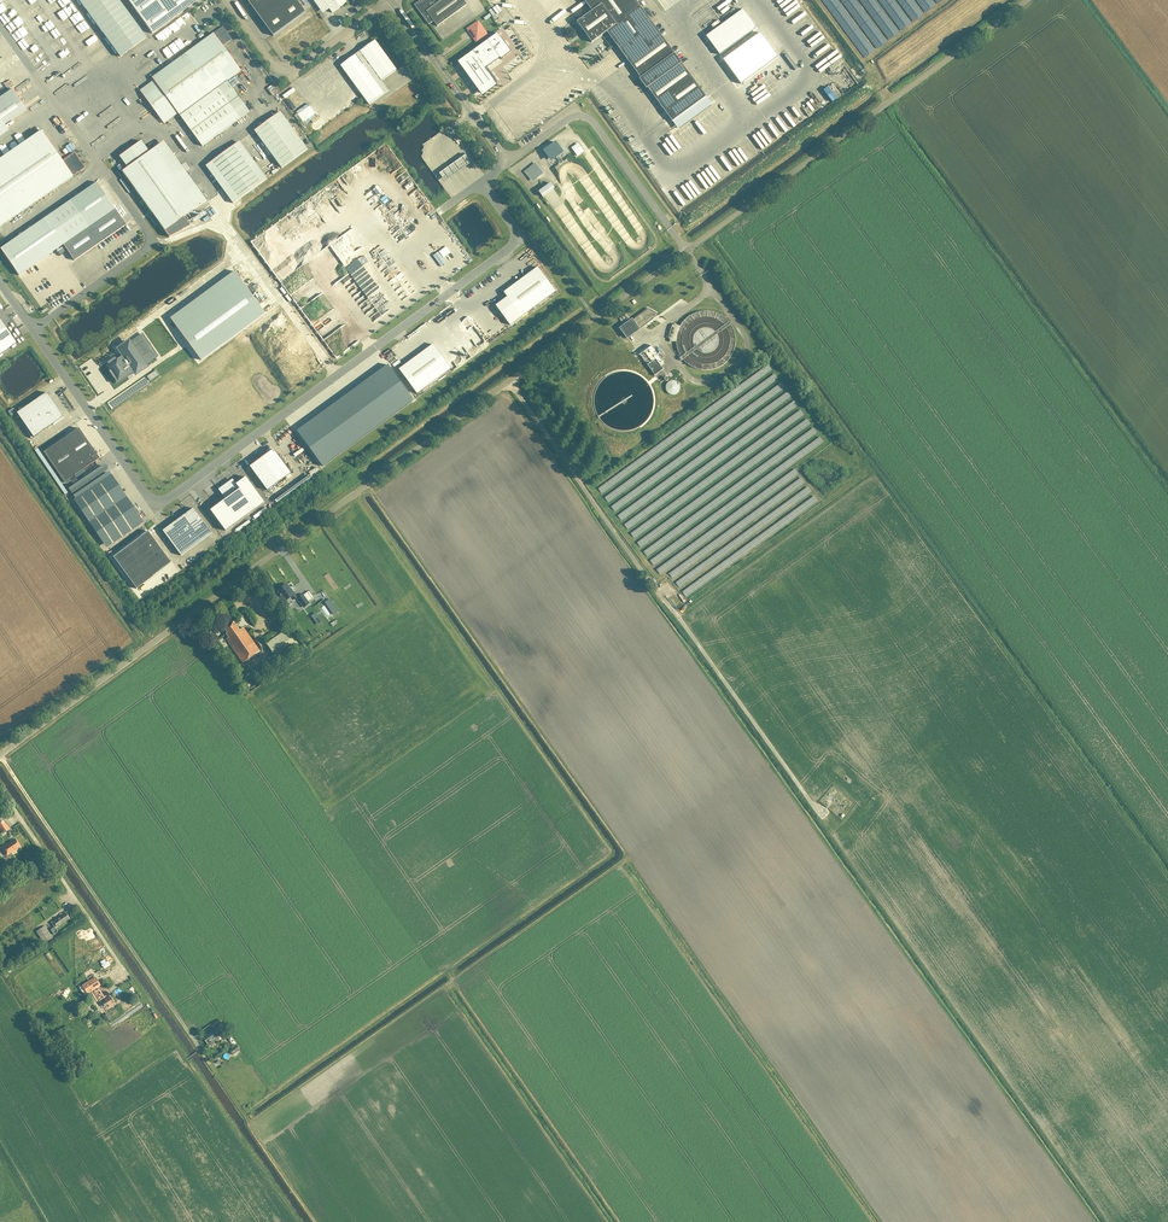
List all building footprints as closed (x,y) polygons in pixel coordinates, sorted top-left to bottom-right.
[(118,0),(78,0),(120,57),(146,38),(118,0)] [(152,34),(199,0),(127,0),(152,34)] [(273,37),(305,13),(295,0),(246,0),(273,37)] [(325,3),(332,13),(346,2),(344,0),(312,0),(318,8),(325,3)] [(416,3),(417,4),(416,7),(428,25),(433,21),(437,26),(466,5),(462,0),(420,0),(416,3)] [(592,12),(577,23),(592,43),(607,32),(640,78),(639,79),(646,89),(647,88),(672,122),(706,97),(635,0),(583,0),(592,12)] [(717,5),(719,9),(733,1),(733,0),(725,0),(717,5)] [(493,7),(497,14),(502,10),(498,4),(493,7)] [(703,10),(705,13),(712,9),(710,5),(703,10)] [(800,13),(803,17),(810,11),(807,7),(800,13)] [(743,10),(706,37),(719,55),(756,29),(756,28),(743,10)] [(189,13),(182,18),(186,24),(193,20),(189,13)] [(475,38),(472,39),(476,44),(488,36),(484,29),(482,31),(477,25),(470,30),(475,38)] [(152,78),(159,87),(144,98),(164,124),(178,114),(202,147),(249,112),(227,82),(241,71),(222,46),(231,39),(223,27),(213,34),(213,33),(152,78)] [(778,58),(760,33),(723,60),(741,85),(778,58)] [(497,34),(457,63),(458,63),(460,62),(482,94),(495,85),(497,86),(496,83),(494,84),(491,79),(492,79),(485,69),(500,58),(501,60),(501,59),(501,58),(509,52),(506,48),(497,35),(498,34),(497,34)] [(812,47),(824,37),(821,34),(809,44),(812,47)] [(381,81),(396,70),(374,40),(340,66),(369,105),(388,90),(381,81)] [(609,71),(623,63),(620,58),(606,66),(609,71)] [(7,74),(9,79),(16,77),(14,71),(7,74)] [(23,71),(17,74),(21,80),(27,77),(23,71)] [(26,110),(12,90),(0,98),(0,128),(26,110)] [(761,107),(774,98),(772,95),(758,103),(761,107)] [(296,116),(305,112),(307,115),(319,110),(316,105),(307,109),(305,102),(300,104),(301,108),(294,111),(296,116)] [(254,131),(281,169),(307,150),(280,112),(254,131)] [(687,121),(685,123),(693,136),(695,134),(687,121)] [(84,168),(74,153),(62,161),(41,131),(0,159),(0,227),(73,177),(72,177),(84,168)] [(240,136),(204,158),(232,203),(268,181),(240,136)] [(207,201),(195,186),(186,193),(154,149),(159,145),(149,152),(141,141),(119,157),(127,168),(122,172),(151,213),(148,216),(155,226),(158,223),(169,238),(191,227),(184,217),(207,201)] [(70,142),(65,145),(69,151),(74,148),(70,142)] [(556,142),(543,151),(548,158),(561,150),(556,142)] [(572,147),(578,157),(585,152),(579,142),(572,147)] [(472,163),(465,155),(439,175),(444,183),(472,163)] [(533,180),(543,172),(535,162),(525,170),(533,180)] [(550,179),(537,188),(541,194),(554,185),(550,179)] [(96,183),(0,249),(18,276),(63,245),(74,261),(126,225),(96,183)] [(191,217),(193,220),(205,211),(203,207),(191,217)] [(441,267),(446,264),(438,253),(435,255),(437,256),(434,258),(441,267)] [(503,293),(521,317),(555,292),(537,268),(503,293)] [(242,282),(178,329),(201,361),(265,314),(242,282)] [(627,338),(653,319),(651,316),(655,314),(656,314),(656,313),(648,309),(635,318),(631,321),(619,330),(620,330),(621,329),(627,338),(626,339),(627,338)] [(16,343),(14,340),(12,341),(0,323),(0,354),(16,343)] [(679,328),(680,327),(675,324),(673,326),(672,325),(671,327),(671,328),(670,329),(670,331),(670,332),(669,334),(669,336),(669,338),(669,340),(670,340),(670,342),(676,342),(676,340),(676,339),(676,337),(676,336),(677,334),(677,333),(678,331),(678,330),(679,328)] [(143,364),(155,356),(141,336),(129,344),(128,343),(119,350),(123,356),(117,360),(117,359),(107,366),(117,381),(133,371),(135,374),(145,367),(143,364)] [(417,394),(451,369),(433,345),(399,370),(417,394)] [(663,370),(660,366),(661,366),(662,365),(663,365),(663,364),(663,363),(663,362),(662,361),(651,347),(652,346),(639,355),(639,356),(640,355),(655,376),(654,376),(654,377),(655,376),(664,369),(663,370)] [(414,401),(388,365),(297,432),(323,467),(414,401)] [(669,394),(672,395),(675,395),(677,394),(679,391),(680,389),(679,386),(678,384),(676,382),(673,381),(671,381),(668,383),(666,385),(665,387),(666,390),(667,393),(669,394)] [(33,438),(63,418),(57,410),(46,393),(44,394),(44,395),(16,413),(33,438)] [(251,430),(254,434),(261,429),(259,425),(251,430)] [(92,448),(78,429),(43,453),(64,483),(84,469),(84,470),(84,469),(99,459),(92,449),(92,448)] [(225,455),(233,450),(230,446),(222,451),(225,455)] [(274,450),(250,467),(267,491),(291,473),(274,450)] [(88,523),(126,497),(111,475),(73,501),(88,523)] [(225,531),(264,503),(246,477),(241,481),(236,485),(240,489),(210,511),(225,531)] [(164,533),(181,556),(212,534),(193,509),(173,524),(173,525),(164,533)] [(148,532),(113,558),(136,589),(171,563),(148,532)] [(698,572),(699,575),(702,574),(703,574),(710,572),(712,571),(711,568),(715,566),(715,568),(719,566),(713,556),(712,555),(711,552),(695,563),(696,567),(703,565),(696,569),(698,572)] [(683,572),(672,580),(680,591),(691,582),(683,572)] [(285,601),(285,602),(291,598),(292,600),(296,598),(294,594),(294,595),(286,584),(277,590),(281,596),(277,598),(281,604),(285,601)] [(309,590),(304,593),(308,600),(313,597),(309,590)] [(302,594),(296,599),(303,608),(309,604),(302,594)] [(330,600),(325,603),(333,615),(338,612),(330,600)] [(226,640),(243,663),(259,651),(243,628),(239,631),(233,622),(224,629),(227,633),(226,634),(229,638),(226,640)] [(278,661),(299,646),(287,629),(266,644),(278,661)] [(10,829),(6,824),(3,821),(0,823),(0,830),(2,834),(10,829)] [(4,852),(6,856),(19,847),(15,839),(8,844),(8,843),(0,848),(0,849),(2,853),(4,852)] [(65,913),(53,921),(51,924),(55,929),(69,919),(65,913)] [(45,926),(36,932),(43,944),(52,938),(57,934),(53,928),(48,932),(45,926)] [(100,986),(95,978),(82,986),(87,994),(100,986)] [(100,1002),(104,1009),(114,1003),(110,996),(100,1002)] [(218,1028),(203,1037),(208,1044),(208,1043),(210,1045),(211,1045),(213,1044),(214,1043),(214,1042),(213,1040),(222,1034),(218,1028)] [(230,1051),(233,1055),(240,1050),(236,1046),(230,1051)]
